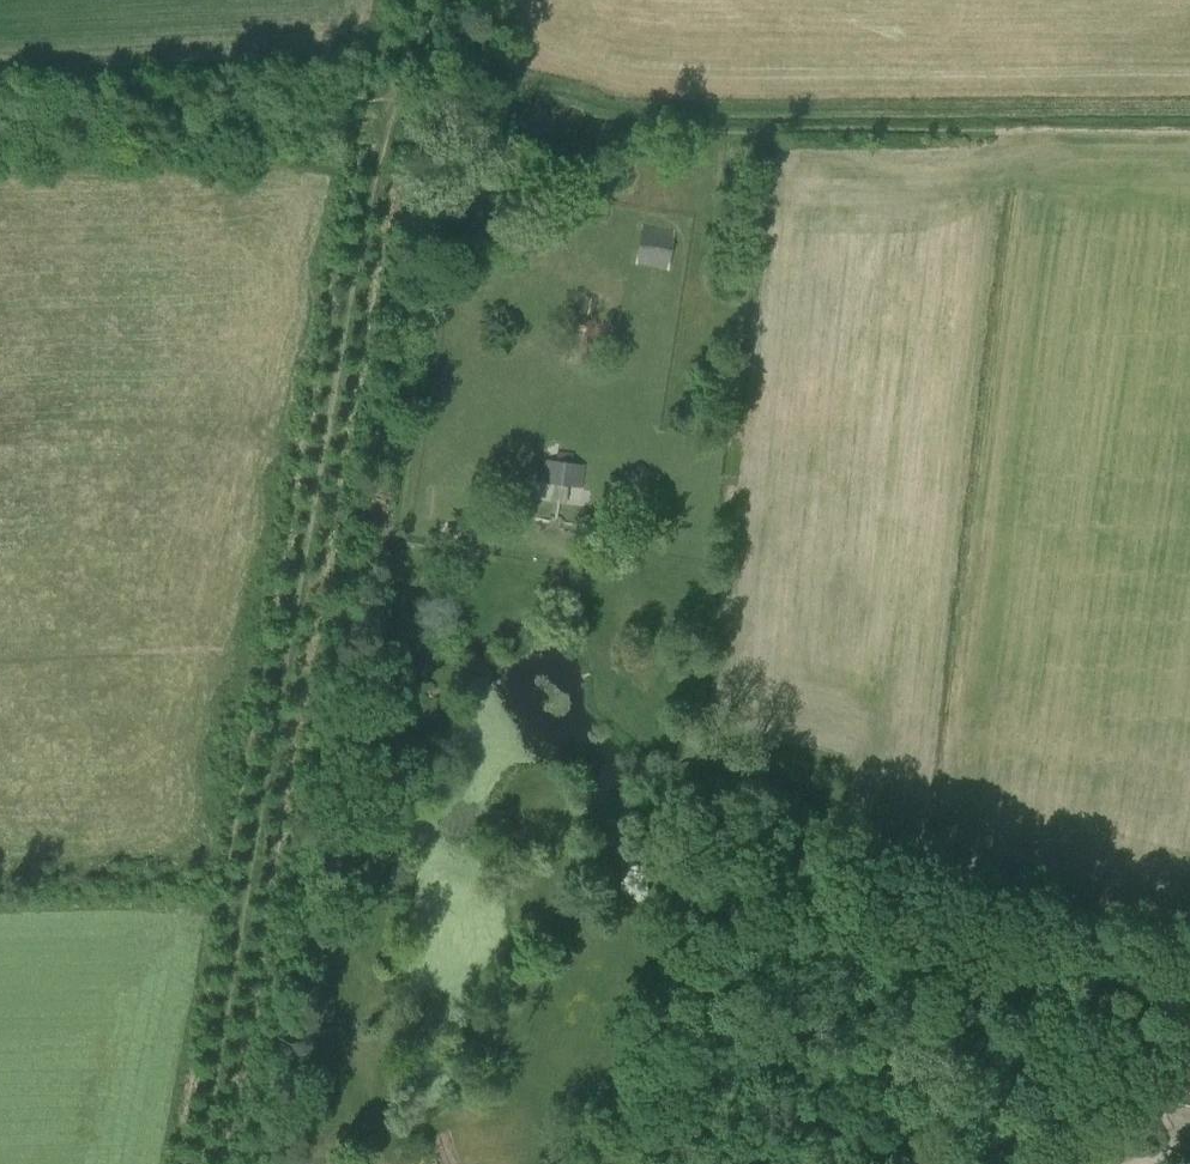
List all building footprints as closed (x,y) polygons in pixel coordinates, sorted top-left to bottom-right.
[(675,231),(637,225),(631,263),(669,269),(675,231)] [(586,486),(590,463),(551,457),(548,480),(586,486)]
